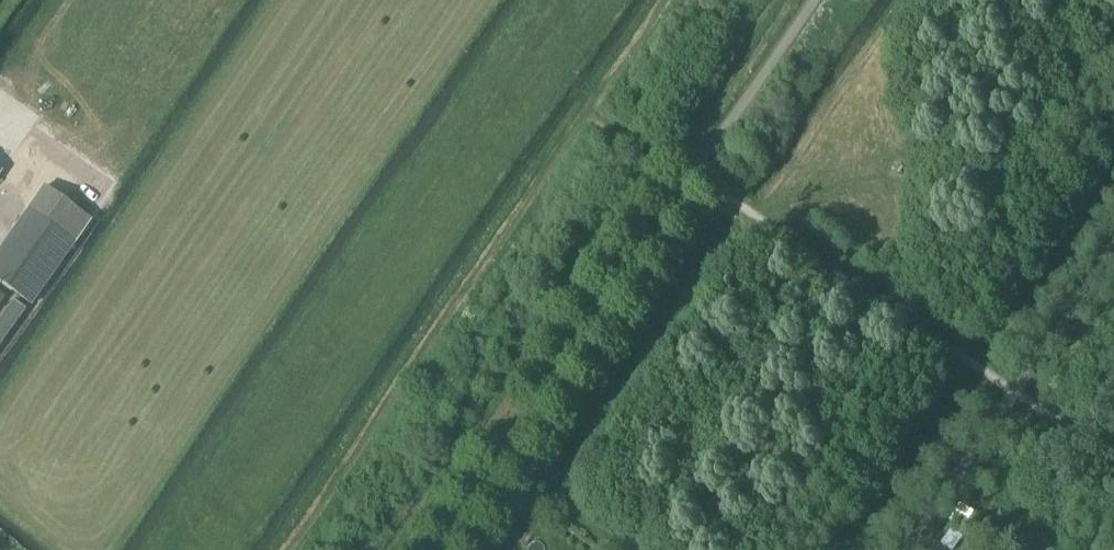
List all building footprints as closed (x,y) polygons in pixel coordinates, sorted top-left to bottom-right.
[(28,213),(26,211),(0,248),(0,284),(30,305),(72,244),(28,213)] [(24,312),(12,303),(0,319),(0,346),(24,312)]
